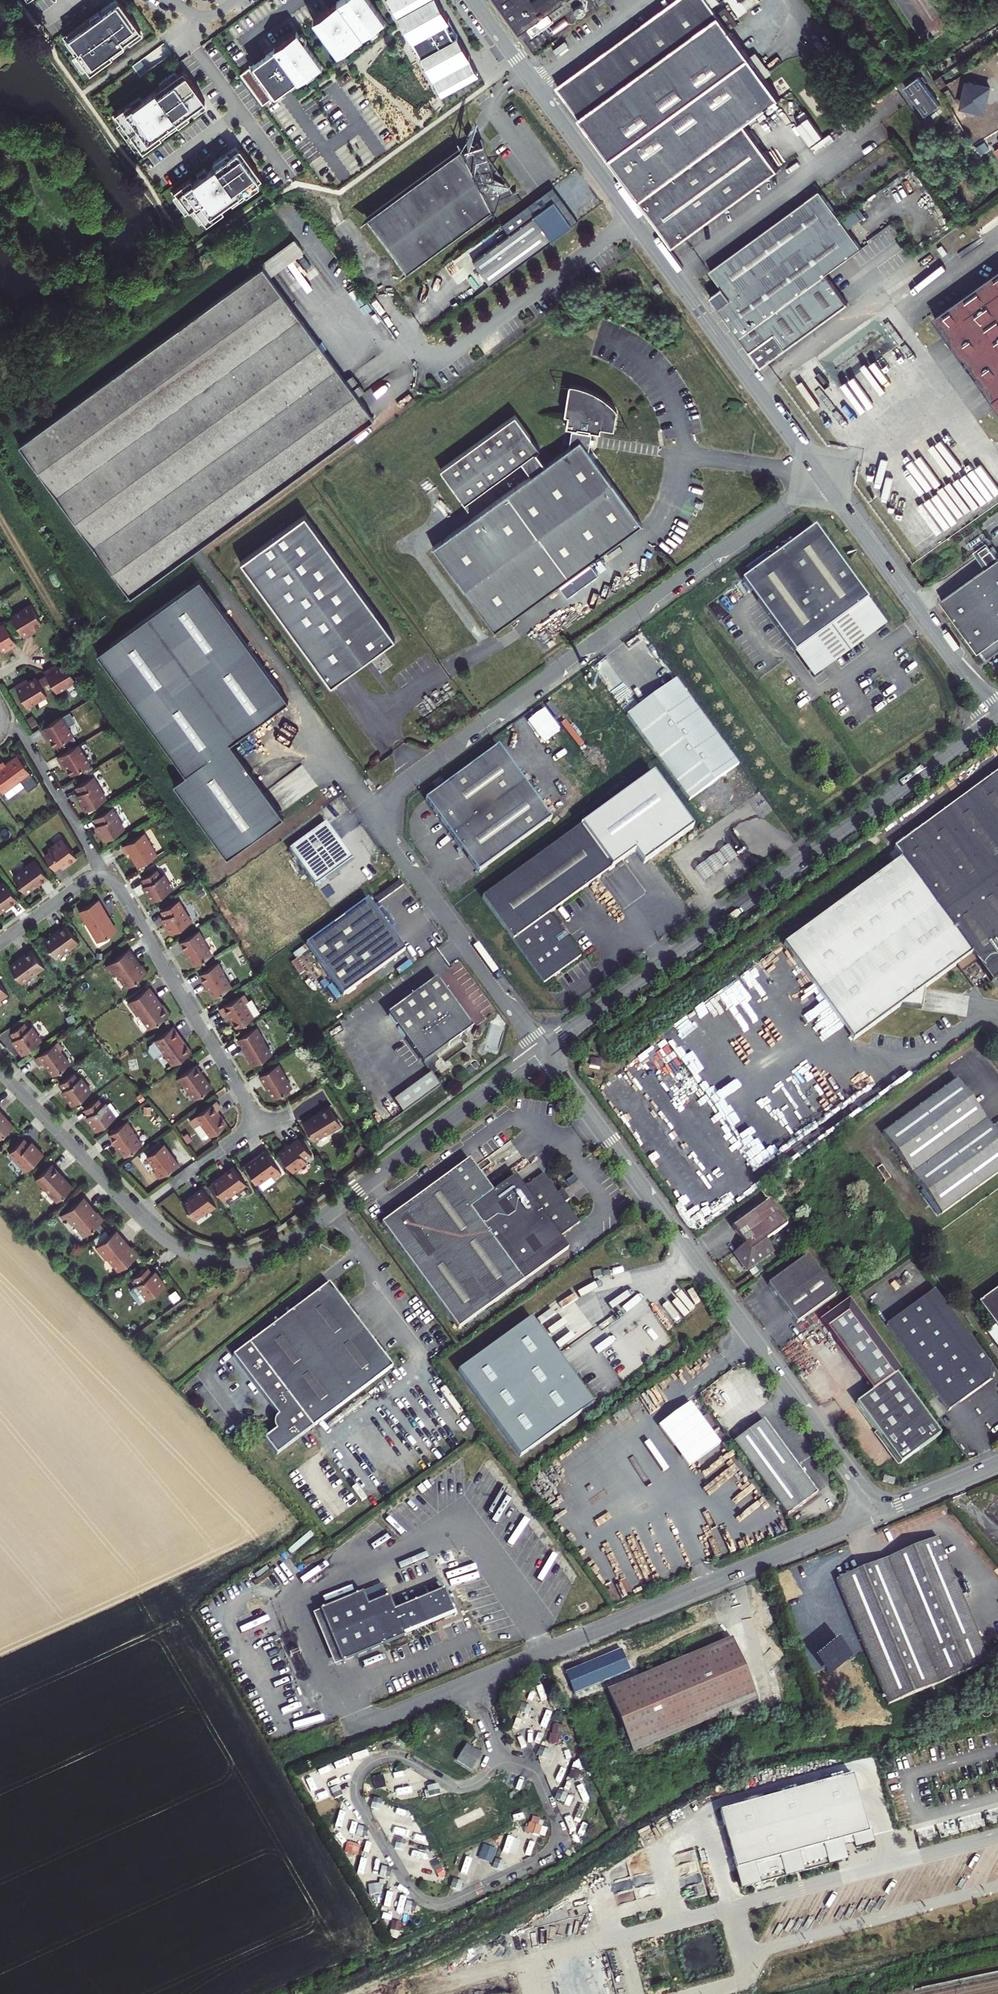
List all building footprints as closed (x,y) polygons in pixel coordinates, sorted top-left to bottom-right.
[(313,19),(336,52),(383,18),(369,0),(339,0),(313,19)] [(443,90),(479,70),(440,0),(391,0),(443,90)] [(519,33),(520,31),(524,36),(530,32),(532,34),(579,0),(495,0),(519,33)] [(578,116),(580,119),(720,17),(717,13),(713,7),(708,0),(675,0),(557,86),(578,116)] [(915,4),(936,37),(950,29),(931,0),(912,0),(915,4)] [(140,30),(117,2),(93,19),(90,15),(66,33),(78,50),(75,53),(90,73),(112,56),(109,52),(140,30)] [(580,119),(639,200),(780,98),(730,29),(738,23),(726,7),(717,13),(720,17),(580,119)] [(255,62),(239,73),(262,104),(277,92),(296,79),(297,80),(320,63),(296,31),(273,48),(273,49),(255,62)] [(205,100),(183,70),(133,106),(130,102),(115,113),(142,151),(161,137),(159,133),(205,100)] [(945,85),(940,76),(934,80),(939,89),(945,85)] [(919,77),(905,88),(925,116),(939,106),(919,77)] [(955,104),(949,93),(943,95),(950,107),(955,104)] [(781,99),(780,98),(639,200),(673,247),(779,169),(746,124),(781,99)] [(800,123),(812,144),(824,137),(812,116),(800,123)] [(260,179),(239,149),(193,182),(190,178),(173,190),(188,210),(192,207),(205,225),(222,212),(219,208),(260,179)] [(448,157),(353,227),(393,281),(479,219),(476,213),(501,203),(464,152),(461,157),(457,165),(450,161),(448,157)] [(473,261),(491,285),(578,221),(551,187),(501,224),(509,234),(473,261)] [(723,287),(710,297),(761,367),(848,304),(826,274),(862,248),(820,191),(710,270),(723,287)] [(262,266),(240,282),(350,435),(374,418),(262,266)] [(997,407),(997,273),(935,318),(997,407)] [(130,596),(173,565),(350,435),(240,282),(19,444),(130,596)] [(663,291),(657,283),(653,286),(659,293),(663,291)] [(573,386),(568,385),(564,415),(567,416),(566,427),(574,428),(574,430),(571,430),(569,447),(570,447),(545,466),(535,452),(539,449),(515,416),(440,470),(464,503),(520,462),(531,476),(432,547),(494,632),(642,525),(617,491),(587,450),(588,450),(589,444),(593,445),(593,441),(593,440),(590,439),(591,433),(588,433),(589,430),(599,432),(600,428),(613,430),(616,411),(609,404),(605,400),(597,395),(592,392),(583,388),(573,386)] [(963,519),(997,496),(997,482),(985,462),(963,477),(969,486),(959,493),(960,494),(954,498),(948,490),(944,492),(963,519)] [(393,639),(304,517),(241,563),(330,686),(393,639)] [(814,527),(742,580),(794,653),(867,600),(814,527)] [(941,601),(965,636),(975,649),(997,633),(997,557),(987,542),(974,552),(986,569),(941,601)] [(229,744),(287,701),(199,581),(96,655),(186,776),(173,785),(228,857),(282,817),(229,744)] [(867,600),(794,653),(813,678),(885,626),(867,600)] [(30,604),(22,609),(11,615),(23,636),(32,631),(30,629),(41,622),(30,604)] [(7,649),(16,643),(4,622),(0,624),(0,650),(6,646),(7,649)] [(975,649),(978,652),(997,638),(997,633),(975,649)] [(981,651),(987,659),(997,651),(997,638),(981,651)] [(52,665),(43,671),(51,683),(68,668),(64,661),(54,668),(52,665)] [(75,680),(68,668),(51,683),(56,692),(75,680)] [(24,682),(23,680),(14,685),(27,706),(46,695),(35,676),(24,682)] [(676,679),(625,716),(656,758),(687,801),(738,764),(676,679)] [(71,710),(40,728),(45,737),(48,736),(54,746),(75,734),(69,723),(76,719),(71,710)] [(38,724),(32,714),(25,718),(32,728),(38,724)] [(80,742),(57,756),(62,765),(64,763),(71,774),(92,762),(80,742)] [(497,747),(424,800),(477,873),(551,819),(497,747)] [(2,792),(3,791),(8,798),(24,786),(27,790),(37,783),(17,755),(0,767),(0,789),(2,792)] [(895,848),(902,857),(926,891),(946,879),(997,949),(997,773),(895,848)] [(77,795),(86,810),(106,798),(93,777),(75,787),(79,794),(77,795)] [(432,784),(435,788),(442,783),(439,778),(432,784)] [(95,825),(104,840),(124,828),(111,807),(94,817),(97,824),(95,825)] [(325,823),(288,850),(315,886),(352,859),(325,823)] [(579,827),(481,898),(543,983),(580,956),(549,914),(610,869),(579,827)] [(143,832),(122,845),(126,853),(129,852),(137,866),(157,855),(143,832)] [(894,846),(900,839),(893,832),(887,839),(894,846)] [(60,865),(62,867),(76,857),(62,838),(48,848),(50,851),(44,855),(54,869),(60,865)] [(727,846),(718,853),(727,865),(736,858),(727,846)] [(718,853),(713,856),(722,869),(727,865),(718,853)] [(713,856),(704,863),(712,875),(722,869),(713,856)] [(926,891),(902,857),(785,940),(853,1038),(900,1005),(923,1010),(924,987),(971,954),(926,891)] [(39,884),(47,877),(34,858),(25,865),(26,867),(13,876),(25,892),(38,883),(39,884)] [(352,859),(315,886),(316,888),(353,861),(352,859)] [(704,863),(693,871),(702,883),(712,875),(704,863)] [(147,883),(145,884),(154,899),(174,887),(165,872),(162,874),(159,867),(143,876),(147,883)] [(926,891),(971,954),(991,982),(997,977),(997,949),(946,879),(926,891)] [(17,899),(3,880),(0,883),(0,910),(8,905),(8,906),(17,899)] [(99,940),(114,931),(103,912),(105,911),(98,899),(78,910),(88,926),(90,925),(99,940)] [(178,900),(160,910),(164,916),(162,918),(171,933),(191,921),(178,900)] [(305,944),(342,996),(404,951),(389,930),(394,927),(381,908),(376,912),(367,900),(305,944)] [(116,930),(105,911),(103,912),(114,931),(116,930)] [(78,942),(65,923),(56,930),(57,931),(43,940),(55,957),(68,947),(70,948),(78,942)] [(199,930),(179,942),(184,951),(185,950),(194,965),(211,954),(202,940),(204,939),(199,930)] [(44,967),(30,948),(22,955),(22,956),(9,965),(21,982),(34,972),(35,973),(44,967)] [(127,987),(147,972),(141,963),(140,965),(138,966),(134,961),(136,959),(128,949),(107,964),(109,968),(114,975),(117,973),(127,987)] [(198,974),(204,983),(205,982),(213,997),(230,986),(222,972),(224,971),(218,962),(198,974)] [(387,1015),(423,1064),(466,1033),(467,1022),(436,979),(387,1015)] [(149,1027),(170,1012),(163,1003),(161,1004),(148,986),(127,1002),(136,1015),(138,1013),(149,1027)] [(227,1013),(236,1027),(253,1017),(252,1016),(259,1012),(251,998),(247,1001),(243,993),(219,1008),(223,1015),(227,1013)] [(27,1026),(24,1022),(10,1032),(13,1037),(11,1039),(21,1053),(40,1039),(29,1025),(27,1026)] [(182,1044),(179,1039),(181,1037),(172,1026),(151,1041),(152,1042),(148,1045),(148,1049),(153,1056),(161,1050),(172,1064),(190,1051),(184,1042),(182,1044)] [(257,1026),(237,1038),(244,1050),(245,1050),(248,1055),(246,1056),(251,1066),(271,1054),(262,1040),(264,1038),(257,1026)] [(57,1041),(34,1057),(39,1064),(43,1061),(53,1075),(69,1063),(59,1049),(62,1047),(57,1041)] [(278,1063),(258,1075),(264,1084),(265,1083),(273,1098),(291,1088),(282,1073),(284,1072),(278,1063)] [(195,1099),(211,1087),(201,1073),(202,1072),(195,1064),(177,1077),(183,1086),(185,1085),(195,1099)] [(61,1090),(72,1104),(90,1091),(80,1077),(78,1078),(73,1072),(59,1082),(64,1089),(61,1090)] [(393,1101),(402,1113),(439,1086),(430,1074),(393,1101)] [(891,1150),(966,1096),(954,1079),(879,1132),(891,1150)] [(966,1096),(891,1150),(937,1214),(997,1171),(997,1141),(966,1096)] [(102,1104),(98,1098),(84,1108),(88,1114),(85,1116),(96,1130),(115,1116),(104,1102),(102,1104)] [(220,1107),(215,1100),(189,1120),(202,1137),(205,1138),(209,1135),(210,1135),(226,1123),(216,1110),(220,1107)] [(340,1125),(328,1106),(317,1113),(303,1122),(313,1139),(328,1131),(328,1132),(340,1125)] [(0,1110),(0,1137),(13,1125),(1,1112),(2,1112),(0,1110)] [(127,1120),(108,1134),(114,1143),(115,1142),(125,1155),(141,1143),(132,1130),(133,1129),(127,1120)] [(310,1154),(298,1137),(278,1152),(292,1171),(306,1160),(304,1158),(310,1154)] [(25,1170),(42,1154),(30,1141),(28,1143),(23,1138),(8,1152),(25,1170)] [(158,1177),(178,1163),(173,1156),(172,1157),(162,1143),(146,1155),(156,1169),(153,1171),(158,1177)] [(281,1172),(264,1149),(257,1155),(258,1157),(253,1161),(252,1159),(244,1164),(257,1182),(270,1173),(273,1178),(281,1172)] [(468,1160),(381,1224),(457,1329),(567,1249),(559,1237),(578,1223),(564,1204),(568,1201),(561,1190),(556,1193),(542,1174),(523,1188),(514,1176),(492,1193),(468,1160)] [(60,1173),(51,1163),(34,1179),(44,1189),(45,1188),(57,1200),(72,1186),(60,1174),(60,1173)] [(246,1184),(232,1166),(224,1172),(224,1173),(211,1183),(223,1199),(236,1189),(237,1191),(246,1184)] [(274,1179),(273,1178),(270,1173),(257,1182),(262,1188),(274,1179)] [(216,1206),(201,1187),(195,1192),(195,1193),(182,1202),(194,1218),(207,1209),(209,1211),(216,1206)] [(73,1222),(84,1235),(103,1218),(97,1210),(93,1213),(89,1208),(91,1207),(82,1197),(62,1214),(65,1217),(71,1224),(73,1222)] [(782,1223),(764,1198),(728,1224),(740,1243),(730,1250),(742,1268),(769,1249),(761,1238),(782,1223)] [(137,1254),(131,1245),(127,1248),(123,1243),(125,1242),(115,1230),(95,1247),(105,1259),(107,1257),(118,1270),(137,1254)] [(830,1292),(802,1253),(763,1282),(791,1321),(830,1292)] [(145,1299),(164,1285),(154,1271),(151,1272),(147,1266),(133,1277),(137,1282),(135,1284),(135,1285),(129,1289),(139,1303),(145,1298),(145,1299)] [(272,1454),(388,1366),(324,1281),(228,1354),(274,1414),(272,1428),(260,1438),(272,1454)] [(997,1337),(997,1285),(973,1303),(990,1326),(997,1337)] [(989,1372),(929,1289),(880,1324),(942,1410),(988,1377),(989,1372)] [(813,1316),(866,1391),(891,1373),(897,1369),(844,1295),(813,1316)] [(591,1404),(529,1320),(456,1372),(518,1457),(591,1404)] [(997,1354),(997,1337),(990,1326),(982,1332),(997,1354)] [(934,1434),(891,1373),(866,1391),(850,1402),(894,1463),(934,1434)] [(810,1491),(757,1417),(727,1439),(780,1513),(810,1491)] [(719,1446),(707,1455),(736,1496),(748,1487),(719,1446)] [(707,1455),(698,1461),(727,1502),(736,1496),(707,1455)] [(877,1475),(875,1480),(887,1483),(888,1478),(877,1475)] [(983,1663),(931,1538),(829,1580),(880,1706),(983,1663)] [(362,1593),(319,1610),(341,1662),(405,1636),(404,1634),(431,1623),(432,1625),(444,1620),(443,1618),(454,1613),(444,1589),(394,1610),(388,1597),(367,1605),(362,1593)] [(319,1610),(312,1613),(334,1665),(341,1662),(319,1610)] [(404,1634),(405,1636),(432,1625),(431,1623),(404,1634)] [(731,1639),(606,1691),(631,1752),(757,1700),(731,1639)] [(527,1706),(522,1704),(519,1712),(524,1714),(527,1706)] [(539,1711),(535,1724),(549,1729),(553,1715),(539,1711)] [(562,1744),(566,1725),(555,1723),(550,1742),(562,1744)] [(475,1758),(478,1753),(466,1745),(457,1761),(472,1771),(479,1761),(475,1758)] [(545,1750),(540,1748),(537,1756),(542,1758),(545,1750)] [(396,1772),(398,1784),(408,1783),(407,1771),(396,1772)] [(383,1775),(374,1778),(378,1789),(387,1786),(383,1775)] [(852,1776),(720,1812),(742,1890),(844,1862),(841,1849),(853,1846),(854,1853),(873,1848),(870,1834),(868,1835),(852,1776)] [(340,1791),(333,1794),(335,1799),(342,1796),(340,1791)] [(563,1794),(558,1792),(555,1799),(560,1801),(563,1794)] [(540,1825),(542,1818),(534,1815),(528,1831),(546,1837),(549,1828),(540,1825)] [(505,1851),(518,1855),(522,1839),(509,1836),(505,1851)] [(348,1842),(347,1852),(360,1854),(361,1844),(348,1842)] [(480,1858),(493,1863),(499,1849),(485,1844),(480,1858)] [(500,1862),(495,1860),(492,1868),(498,1870),(500,1862)] [(459,1882),(453,1880),(450,1887),(456,1890),(459,1882)] [(399,1939),(403,1923),(394,1921),(391,1937),(399,1939)]
